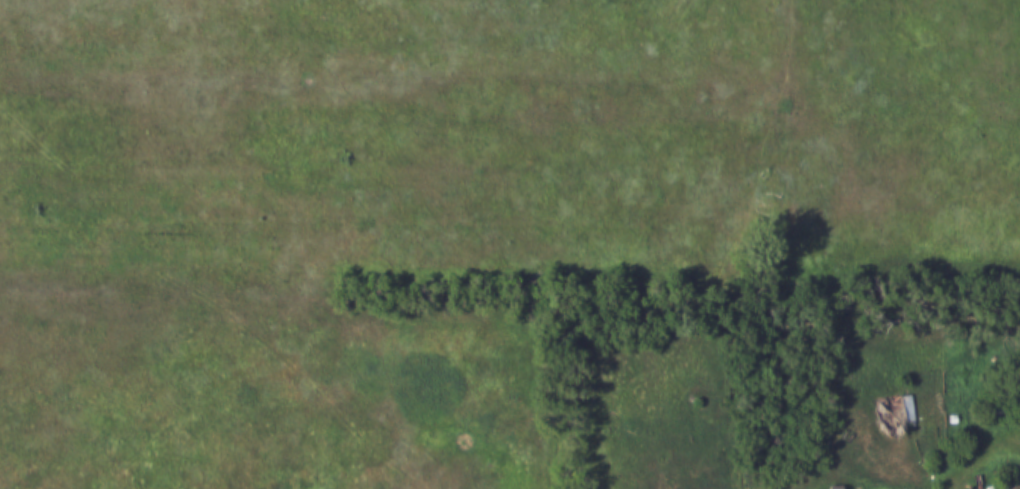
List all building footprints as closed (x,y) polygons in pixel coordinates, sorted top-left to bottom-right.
[(872,398),(878,432),(913,426),(907,393),(872,398)]
